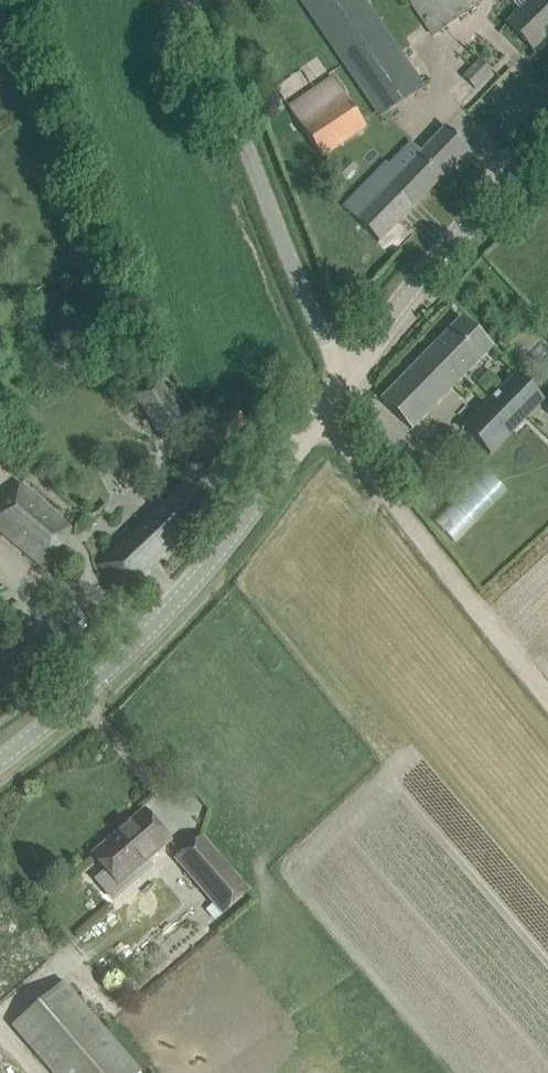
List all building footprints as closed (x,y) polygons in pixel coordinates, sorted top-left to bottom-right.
[(380,117),(424,87),(365,0),(301,0),(380,117)] [(421,17),(433,35),(478,4),(475,0),(410,0),(421,17)] [(517,33),(533,48),(547,33),(547,0),(531,0),(508,23),(517,33)] [(480,58),(462,75),(474,86),(491,69),(480,58)] [(288,107),(322,156),(366,127),(333,77),(288,107)] [(342,206),(379,242),(469,148),(446,126),(399,174),(386,161),(342,206)] [(381,400),(412,429),(492,347),(462,317),(381,400)] [(464,428),(490,454),(544,399),(517,373),(464,428)] [(131,396),(163,444),(190,426),(158,378),(131,396)] [(215,435),(229,445),(246,421),(233,411),(215,435)] [(489,468),(438,521),(457,539),(508,486),(489,468)] [(46,572),(68,547),(71,528),(20,483),(0,505),(0,532),(46,572)] [(97,565),(111,579),(126,595),(150,572),(147,570),(208,512),(183,485),(120,542),(97,565)] [(92,855),(118,885),(170,840),(144,810),(126,825),(128,827),(123,832),(121,830),(92,855)] [(173,859),(222,915),(250,891),(201,835),(173,859)] [(128,973),(118,981),(128,992),(137,984),(128,973)] [(53,1072),(137,1072),(139,1071),(63,983),(13,1026),(53,1072)]
